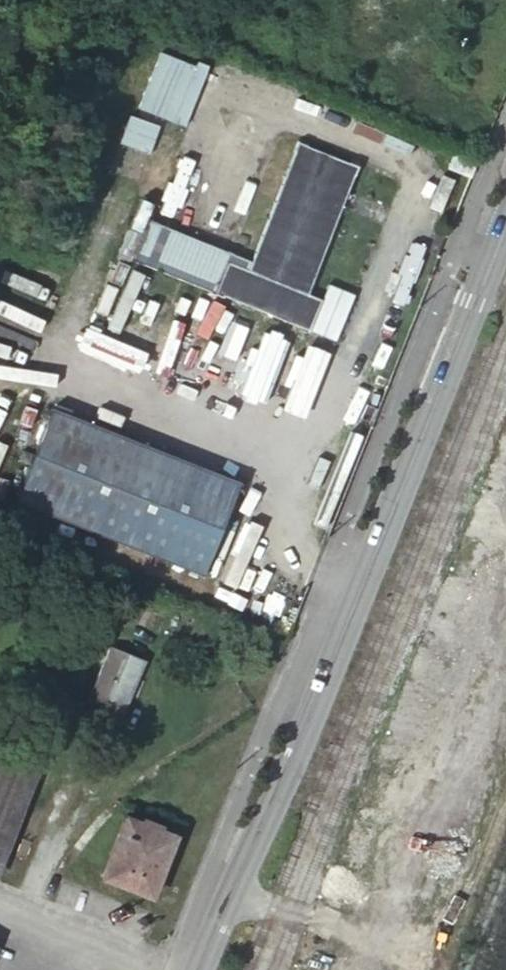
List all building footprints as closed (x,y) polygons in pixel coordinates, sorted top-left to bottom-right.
[(126,261),(306,333),(319,300),(304,294),(356,167),(295,142),(248,260),(143,218),(126,261)] [(468,177),(475,162),(452,152),(445,168),(468,177)] [(335,342),(347,287),(330,283),(319,338),(335,342)] [(24,329),(0,318),(0,355),(16,362),(23,348),(17,346),(24,329)] [(29,378),(32,388),(61,379),(58,369),(29,378)] [(213,577),(248,482),(54,412),(19,507),(213,577)] [(140,661),(106,647),(82,703),(117,717),(140,661)] [(37,758),(0,744),(0,854),(37,758)] [(106,878),(151,895),(175,836),(130,818),(106,878)]
